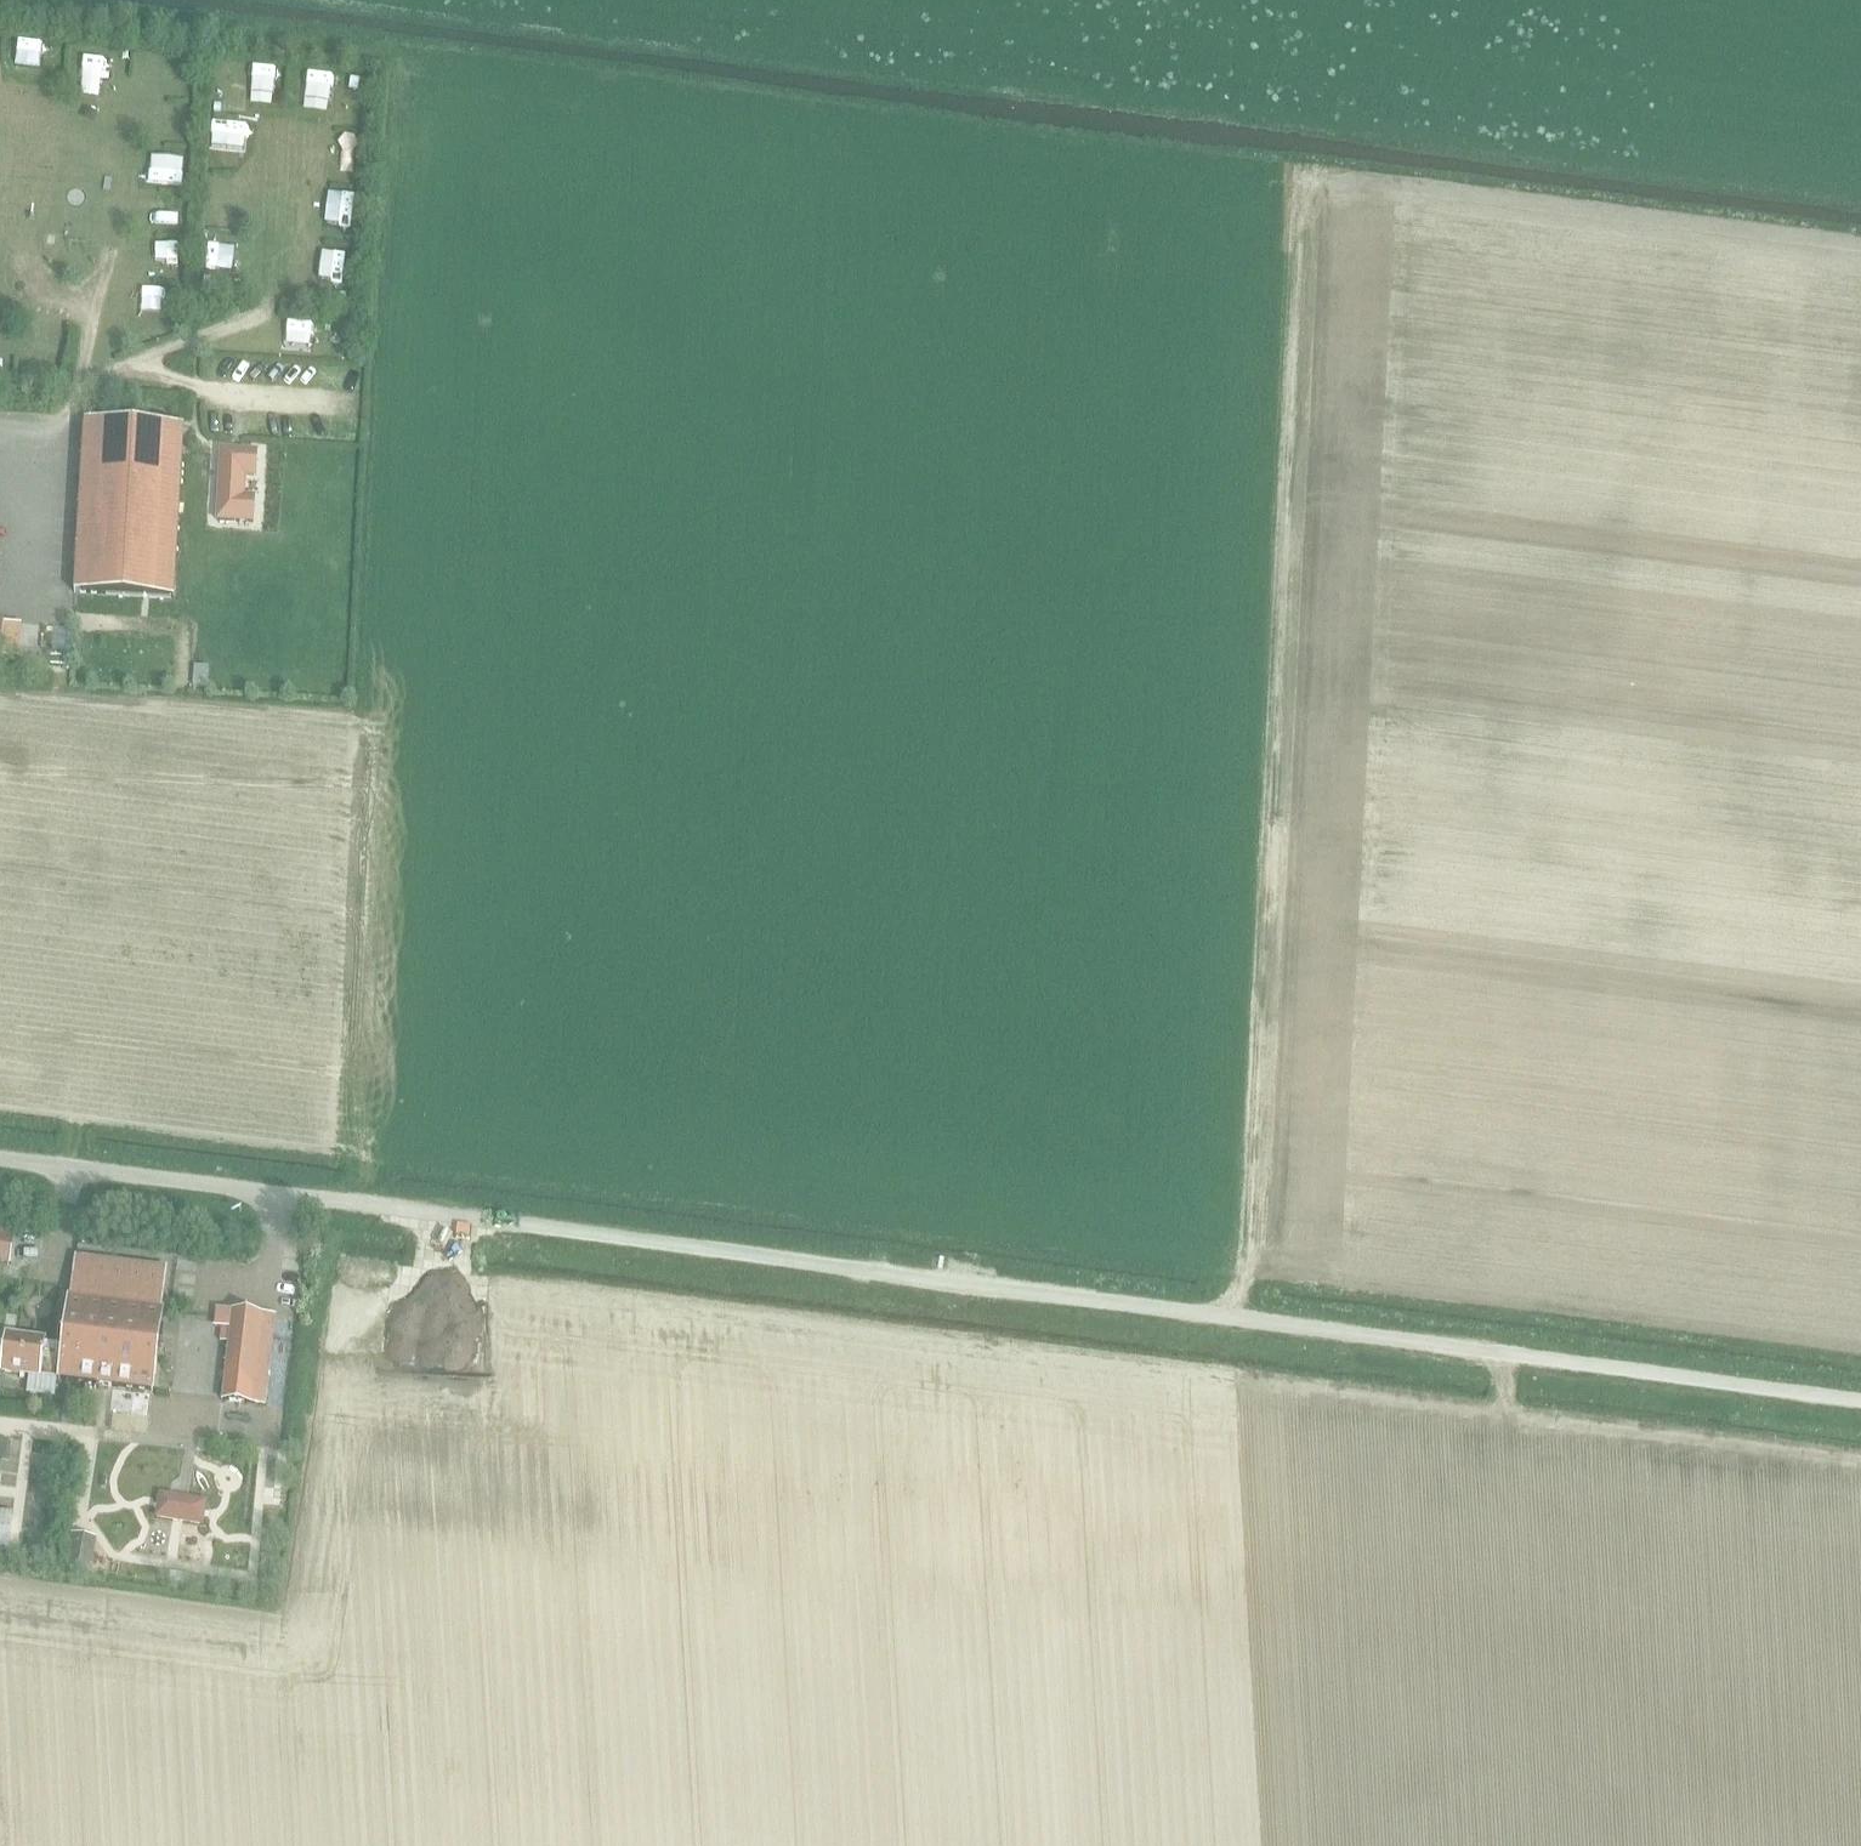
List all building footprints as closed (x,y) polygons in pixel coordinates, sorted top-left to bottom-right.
[(352,279),(353,252),(340,251),(339,278),(352,279)] [(75,593),(173,598),(183,427),(85,422),(75,593)] [(219,450),(215,522),(250,524),(252,498),(242,498),(244,465),(254,465),(255,452),(219,450)] [(17,657),(19,623),(0,622),(0,656),(17,657)] [(10,1264),(15,1239),(0,1237),(0,1263),(10,1264)] [(54,1370),(146,1381),(158,1287),(162,1258),(68,1246),(56,1344),(45,1343),(45,1340),(7,1335),(2,1372),(42,1377),(44,1364),(55,1366),(54,1370)] [(224,1399),(268,1405),(272,1375),(257,1373),(265,1317),(235,1313),(224,1399)] [(43,1456),(41,1482),(56,1484),(58,1458),(43,1456)] [(91,1572),(93,1559),(83,1557),(86,1537),(72,1535),(67,1569),(91,1572)]
